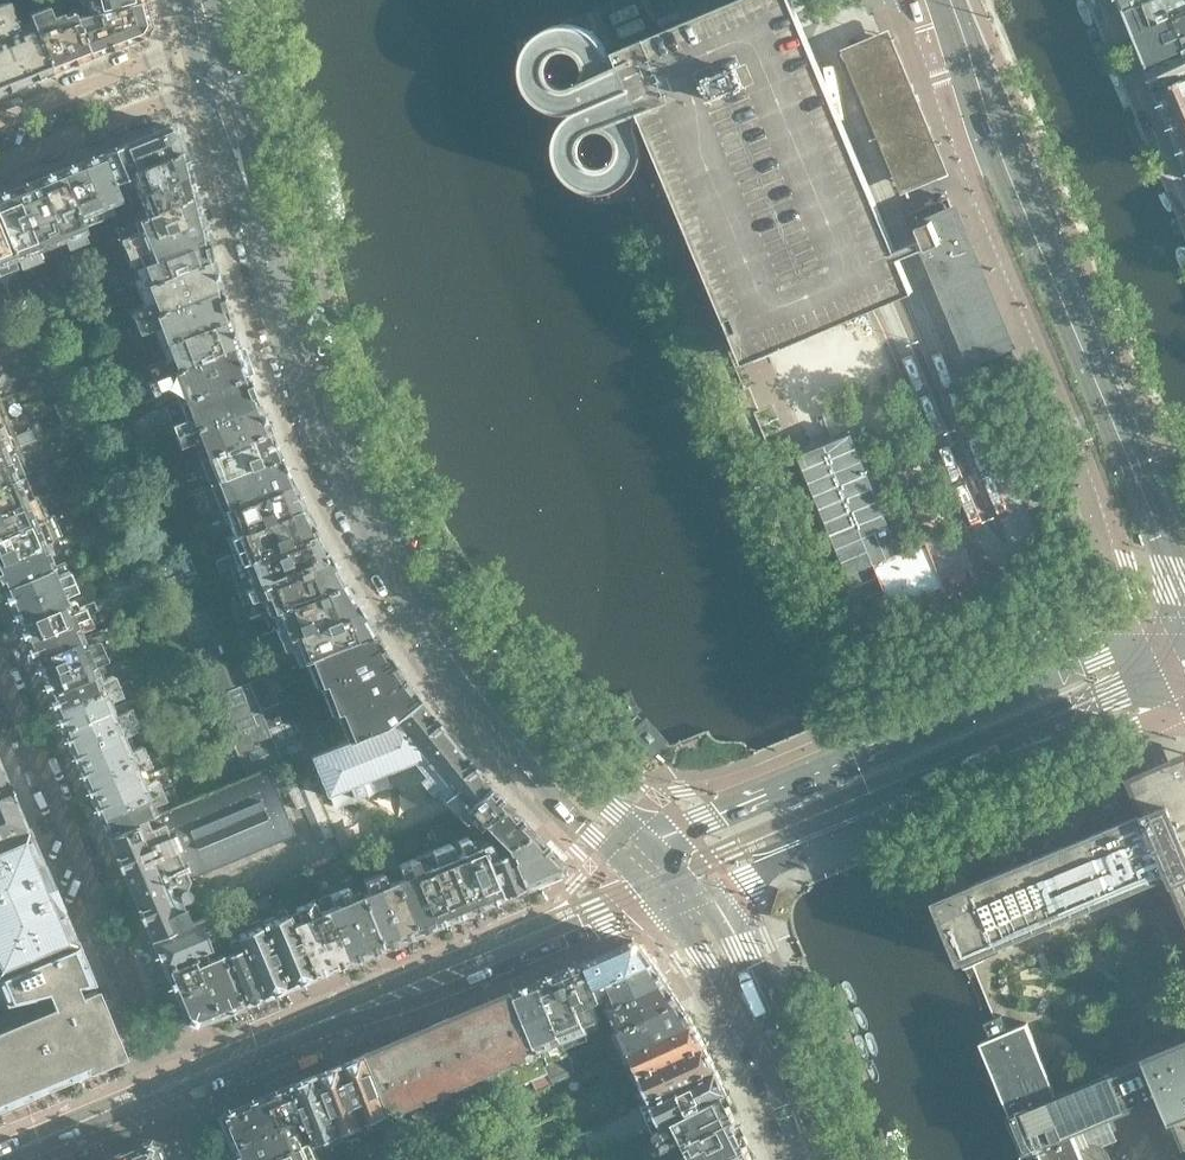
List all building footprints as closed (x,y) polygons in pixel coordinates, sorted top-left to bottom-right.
[(33,25),(14,33),(13,28),(17,26),(7,0),(3,0),(0,1),(0,25),(22,82),(51,71),(33,25)] [(149,25),(143,0),(138,0),(84,14),(73,17),(88,56),(145,34),(149,25)] [(84,14),(138,0),(81,0),(84,14)] [(639,122),(639,119),(640,117),(641,115),(744,361),(913,290),(900,257),(803,26),(792,0),(734,0),(614,50),(618,60),(616,60),(614,59),(612,58),(610,56),(608,54),(605,48),(603,43),(602,42),(598,38),(596,36),(594,33),(591,32),(587,29),(584,27),(582,26),(579,25),(576,24),(572,24),(569,23),(566,23),(562,23),(556,24),(554,25),(550,26),(547,28),(544,29),(539,32),(538,34),(535,36),(532,39),(529,43),(528,45),(526,48),(525,52),(523,56),(522,60),(522,63),(522,65),(522,67),(522,70),(522,74),(522,75),(523,80),(525,84),(526,86),(527,89),(530,94),(532,96),(534,99),(537,101),(539,103),(543,105),(545,106),(549,108),(552,109),(557,111),(563,112),(566,112),(572,111),(572,112),(568,116),(566,118),(563,121),(561,124),(561,126),(559,129),(558,131),(558,132),(556,136),(556,138),(555,141),(555,143),(555,147),(555,148),(555,152),(556,157),(558,162),(559,165),(561,169),(564,173),(566,176),(567,177),(571,181),(575,184),(577,185),(580,187),(584,188),(587,189),(591,190),(594,191),(598,191),(601,191),(605,191),(609,190),(614,188),(617,187),(622,185),(625,183),(628,180),(631,178),(633,175),(635,172),(636,171),(638,167),(640,164),(640,162),(642,159),(642,155),(643,152),(643,148),(643,145),(643,141),(643,139),(641,135),(639,129),(639,126),(639,124),(639,122)] [(1146,0),(1120,0),(1124,9),(1146,0)] [(1124,9),(1132,28),(1184,6),(1184,0),(1146,0),(1124,9)] [(1132,28),(1147,65),(1184,49),(1184,6),(1132,28)] [(88,56),(73,17),(70,11),(59,15),(58,11),(31,21),(33,25),(51,71),(88,56)] [(0,25),(0,91),(22,82),(0,25)] [(890,34),(843,54),(903,196),(950,177),(890,34)] [(1147,65),(1157,89),(1184,77),(1184,49),(1147,65)] [(1157,89),(1184,157),(1184,77),(1157,89)] [(126,171),(181,148),(176,129),(168,125),(101,152),(114,185),(129,178),(126,171)] [(188,175),(181,148),(126,171),(129,178),(136,196),(188,175)] [(114,185),(101,152),(80,161),(99,210),(121,202),(114,185)] [(99,210),(80,161),(58,169),(79,218),(80,218),(99,210)] [(79,218),(58,169),(35,178),(61,242),(86,232),(80,218),(79,218)] [(193,197),(188,175),(136,196),(145,217),(193,197)] [(61,242),(35,178),(11,188),(38,251),(61,242)] [(11,188),(0,192),(0,224),(15,261),(38,251),(11,188)] [(124,249),(199,219),(193,197),(145,217),(132,222),(136,233),(120,240),(124,249)] [(911,212),(922,238),(981,378),(1017,363),(947,197),(911,212)] [(149,262),(204,239),(199,219),(124,249),(129,259),(145,253),(149,262)] [(0,224),(0,267),(15,261),(0,224)] [(145,286),(209,258),(204,239),(149,262),(138,267),(141,275),(127,280),(132,292),(145,286)] [(133,322),(217,287),(209,258),(145,286),(152,304),(129,313),(133,322)] [(36,300),(55,293),(48,273),(29,279),(36,300)] [(226,316),(217,287),(133,322),(139,336),(157,329),(163,343),(225,316),(226,316)] [(154,376),(234,345),(225,316),(163,343),(170,361),(151,369),(154,376)] [(244,373),(234,345),(154,376),(159,390),(178,382),(184,398),(244,373)] [(177,434),(255,402),(255,401),(245,373),(244,373),(184,398),(192,416),(173,424),(177,434)] [(266,429),(255,402),(177,434),(181,445),(200,437),(207,454),(266,429)] [(212,484),(278,456),(266,429),(207,454),(201,456),(212,484)] [(20,446),(16,436),(2,442),(0,436),(0,454),(20,446)] [(847,437),(795,459),(866,629),(944,596),(923,544),(896,555),(847,437)] [(11,462),(25,456),(20,446),(0,454),(0,484),(18,476),(11,462)] [(231,505),(289,481),(285,472),(278,455),(278,456),(212,484),(218,497),(206,502),(211,513),(231,505)] [(27,498),(18,476),(0,484),(0,509),(27,498)] [(235,535),(301,507),(289,481),(231,505),(238,521),(230,524),(235,535)] [(27,498),(0,509),(0,536),(37,521),(27,498)] [(251,559),(314,532),(301,507),(235,535),(231,536),(237,550),(223,555),(220,561),(224,569),(251,559)] [(131,508),(104,519),(110,533),(136,522),(131,508)] [(159,534),(149,510),(137,515),(147,539),(159,534)] [(1063,510),(1052,515),(1060,535),(1071,530),(1063,510)] [(37,521),(0,536),(0,562),(46,543),(37,521)] [(241,593),(327,557),(314,532),(251,559),(258,575),(237,583),(241,593)] [(170,561),(159,534),(147,539),(159,565),(170,561)] [(52,557),(57,555),(51,541),(46,543),(0,562),(0,584),(1,587),(54,566),(55,565),(52,557)] [(1075,544),(1054,552),(1058,562),(1079,553),(1075,544)] [(202,579),(191,553),(170,561),(159,565),(170,592),(183,586),(202,579)] [(279,607),(341,583),(327,557),(241,593),(245,602),(266,594),(273,610),(279,607)] [(9,605),(72,580),(71,577),(67,578),(64,573),(58,576),(54,566),(1,587),(9,605)] [(16,623),(69,601),(66,593),(73,590),(71,583),(73,582),(72,580),(9,605),(16,623)] [(269,643),(356,608),(341,583),(279,607),(285,622),(264,631),(269,643)] [(195,612),(183,586),(170,592),(174,600),(181,618),(195,612)] [(24,640),(83,615),(80,606),(72,610),(69,601),(16,623),(24,640)] [(306,661),(371,633),(356,608),(269,643),(273,654),(298,644),(306,661)] [(205,637),(195,612),(181,618),(192,643),(205,637)] [(84,637),(81,628),(88,625),(83,615),(24,640),(31,658),(84,637)] [(324,682),(385,655),(371,633),(306,661),(293,666),(298,676),(311,671),(309,667),(314,665),(322,683),(324,682)] [(38,675),(99,651),(107,648),(103,639),(88,645),(84,637),(31,658),(38,675)] [(217,664),(205,637),(192,643),(195,652),(203,669),(217,664)] [(46,693),(99,671),(96,665),(103,662),(99,651),(38,675),(46,693)] [(203,669),(195,652),(180,658),(187,675),(203,669)] [(373,696),(400,677),(385,655),(324,682),(336,711),(373,696)] [(229,692),(217,664),(203,669),(215,698),(229,692)] [(53,710),(113,685),(110,677),(103,680),(99,671),(46,693),(53,710)] [(387,722),(417,699),(400,677),(373,696),(336,711),(339,718),(345,715),(353,737),(387,722)] [(322,750),(313,729),(273,745),(249,684),(229,692),(215,698),(246,770),(257,765),(259,770),(269,767),(271,772),(272,772),(310,755),(322,750)] [(60,727),(114,705),(111,698),(118,695),(113,685),(53,710),(60,727)] [(463,757),(440,729),(441,728),(429,713),(428,714),(417,699),(387,722),(353,737),(322,750),(310,755),(327,795),(349,785),(354,796),(365,791),(360,780),(415,757),(429,774),(424,778),(434,790),(439,786),(459,811),(465,808),(489,787),(487,785),(486,785),(476,772),(476,771),(464,756),(463,757)] [(68,745),(132,718),(130,711),(118,716),(114,705),(60,727),(68,745)] [(75,762),(129,740),(127,733),(137,729),(132,718),(68,745),(75,762)] [(83,780),(146,753),(143,745),(133,750),(129,740),(75,762),(83,780)] [(1127,776),(1143,812),(936,899),(936,898),(933,899),(959,960),(1169,873),(1171,879),(1171,880),(1184,914),(1184,752),(1127,776)] [(90,797),(143,775),(141,768),(151,763),(146,753),(83,780),(90,797)] [(181,883),(298,833),(272,772),(271,772),(269,767),(259,770),(257,765),(246,770),(225,779),(230,790),(174,814),(169,803),(158,808),(163,819),(152,823),(148,814),(105,832),(106,835),(113,850),(112,851),(119,869),(120,868),(135,902),(134,902),(141,920),(142,920),(149,935),(148,935),(149,937),(151,936),(151,937),(189,922),(178,896),(185,893),(181,883)] [(0,767),(0,975),(76,943),(0,767)] [(97,815),(162,788),(159,779),(147,784),(143,775),(90,797),(97,815)] [(483,823),(505,804),(489,787),(465,808),(459,811),(464,818),(466,817),(477,829),(483,823)] [(163,819),(158,808),(156,802),(166,798),(162,788),(97,815),(105,832),(148,814),(152,823),(163,819)] [(531,831),(505,804),(483,823),(505,845),(524,838),(531,831)] [(451,825),(447,815),(431,822),(435,832),(451,825)] [(501,895),(480,845),(475,847),(471,837),(476,835),(474,830),(456,837),(462,852),(453,856),(449,845),(442,848),(466,909),(501,895)] [(560,861),(531,831),(524,838),(505,845),(508,852),(522,886),(559,870),(560,861)] [(522,886),(508,852),(496,857),(490,842),(480,845),(501,895),(522,886)] [(431,924),(406,862),(400,846),(383,853),(393,879),(414,931),(431,924)] [(466,909),(442,848),(424,855),(448,917),(466,909)] [(448,917),(424,855),(406,862),(431,924),(448,917)] [(381,945),(359,893),(345,857),(327,865),(331,876),(337,890),(362,952),(381,945)] [(414,931),(393,879),(386,882),(382,871),(373,875),(398,938),(414,931)] [(362,952),(337,890),(331,876),(326,873),(314,878),(323,901),(325,907),(346,959),(362,952)] [(398,938),(373,875),(363,879),(367,890),(359,893),(381,945),(398,938)] [(256,904),(281,894),(277,885),(253,895),(256,904)] [(288,983),(262,918),(258,908),(253,911),(248,897),(228,906),(237,929),(262,994),(288,983)] [(346,959),(325,907),(323,901),(314,904),(312,899),(295,906),(299,917),(292,920),(312,973),(346,959)] [(312,973),(292,920),(286,909),(262,918),(288,983),(312,973)] [(213,947),(205,929),(214,926),(208,913),(189,922),(151,937),(150,938),(162,967),(193,955),(203,951),(213,947)] [(262,994),(237,929),(228,933),(234,950),(224,953),(243,1002),(262,994)] [(597,987),(655,962),(641,943),(634,941),(586,961),(597,987)] [(95,988),(91,980),(76,943),(0,975),(0,1104),(122,1053),(95,988)] [(243,1002),(224,953),(221,944),(213,947),(203,951),(193,955),(216,1013),(243,1002)] [(216,1013),(193,955),(162,967),(184,1019),(194,1023),(216,1013)] [(602,998),(597,987),(586,961),(564,970),(586,1023),(602,1016),(596,1001),(602,998)] [(617,1004),(669,982),(655,962),(597,987),(602,998),(612,993),(617,1004)] [(589,1029),(586,1023),(564,970),(540,980),(565,1038),(589,1029)] [(565,1038),(540,980),(516,990),(539,1049),(565,1038)] [(622,1027),(682,1002),(669,982),(617,1004),(613,1006),(622,1027)] [(545,1064),(539,1049),(516,990),(369,1052),(391,1105),(402,1103),(408,1105),(409,1107),(409,1106),(412,1112),(411,1112),(412,1113),(414,1116),(416,1118),(418,1119),(421,1121),(424,1122),(428,1122),(430,1122),(432,1121),(549,1072),(545,1064)] [(631,1048),(694,1022),(695,1021),(682,1002),(622,1027),(603,1035),(613,1056),(631,1048)] [(1072,1133),(1161,1096),(1170,1118),(1184,1112),(1184,1040),(1056,1094),(1046,1070),(1061,1063),(1051,1039),(1036,1046),(1026,1022),(1008,1030),(1002,1014),(985,1021),(992,1036),(981,1041),(1011,1113),(1009,1114),(1025,1152),(1028,1151),(1032,1159),(1084,1159),(1072,1133)] [(640,1071),(706,1045),(695,1021),(694,1022),(631,1048),(640,1071)] [(651,1098),(717,1069),(706,1045),(640,1071),(651,1098)] [(391,1105),(369,1052),(343,1063),(368,1121),(393,1110),(391,1105)] [(580,1073),(578,1068),(572,1053),(545,1064),(549,1072),(553,1084),(580,1073)] [(368,1121),(343,1063),(320,1072),(350,1141),(351,1144),(373,1134),(368,1121)] [(662,1124),(728,1091),(717,1069),(651,1098),(662,1124)] [(350,1141),(320,1072),(295,1083),(308,1116),(320,1141),(328,1139),(332,1148),(350,1141)] [(308,1116),(295,1083),(271,1093),(285,1126),(296,1121),(308,1116)] [(741,1134),(742,1133),(732,1113),(733,1113),(724,1094),(727,1092),(728,1093),(729,1093),(728,1091),(662,1124),(663,1125),(656,1128),(654,1133),(663,1149),(684,1139),(689,1150),(684,1152),(682,1158),(683,1159),(733,1159),(749,1152),(741,1134)] [(285,1126),(271,1093),(247,1103),(261,1136),(285,1126)] [(261,1136),(247,1103),(224,1113),(238,1146),(261,1136)] [(1170,1118),(1184,1152),(1184,1153),(1184,1112),(1170,1118)] [(306,1145),(296,1121),(285,1126),(261,1136),(238,1146),(244,1159),(270,1159),(306,1145)] [(420,1139),(407,1144),(413,1159),(428,1159),(420,1139)] [(161,1146),(152,1142),(130,1151),(133,1159),(167,1159),(161,1146)] [(306,1145),(270,1159),(313,1159),(306,1145)] [(130,1151),(109,1159),(133,1159),(130,1151)] [(749,1152),(733,1159),(752,1159),(749,1152)]
